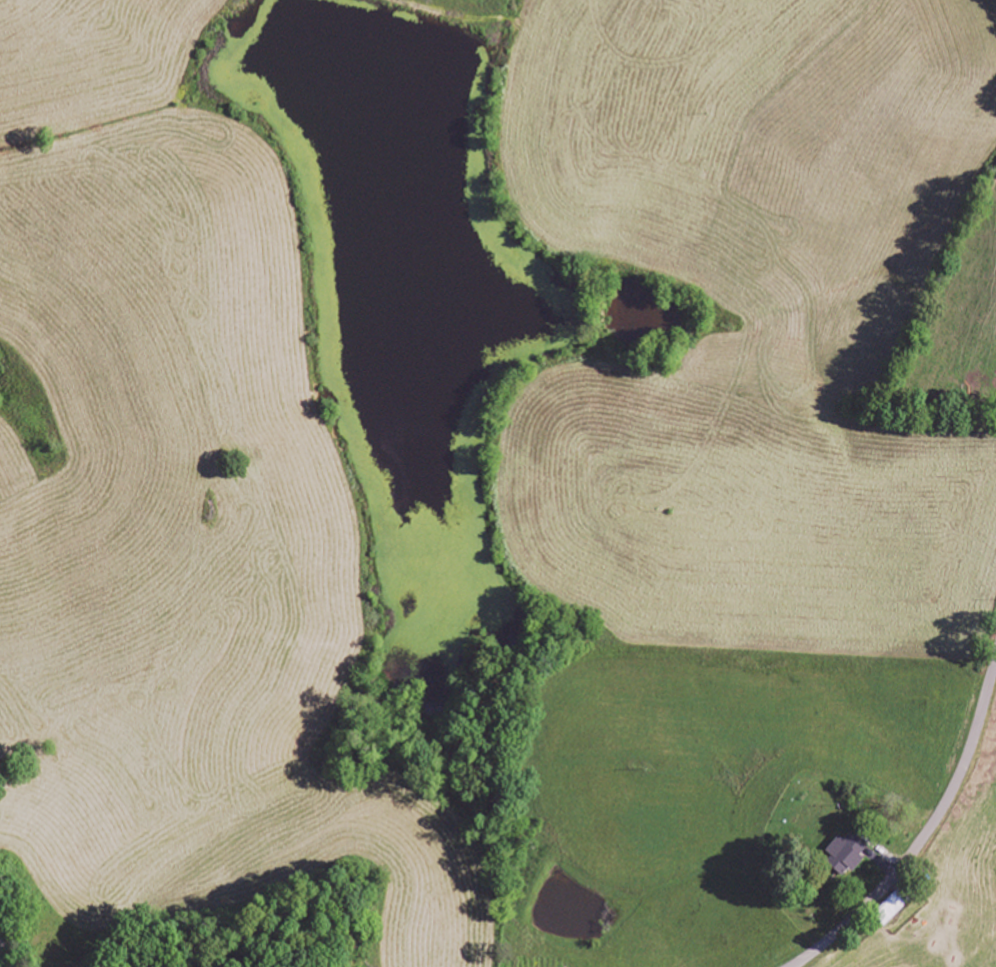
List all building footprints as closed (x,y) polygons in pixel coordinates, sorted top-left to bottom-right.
[(840,835),(823,854),(847,876),(865,857),(862,854),(869,846),(854,832),(846,840),(840,835)]
